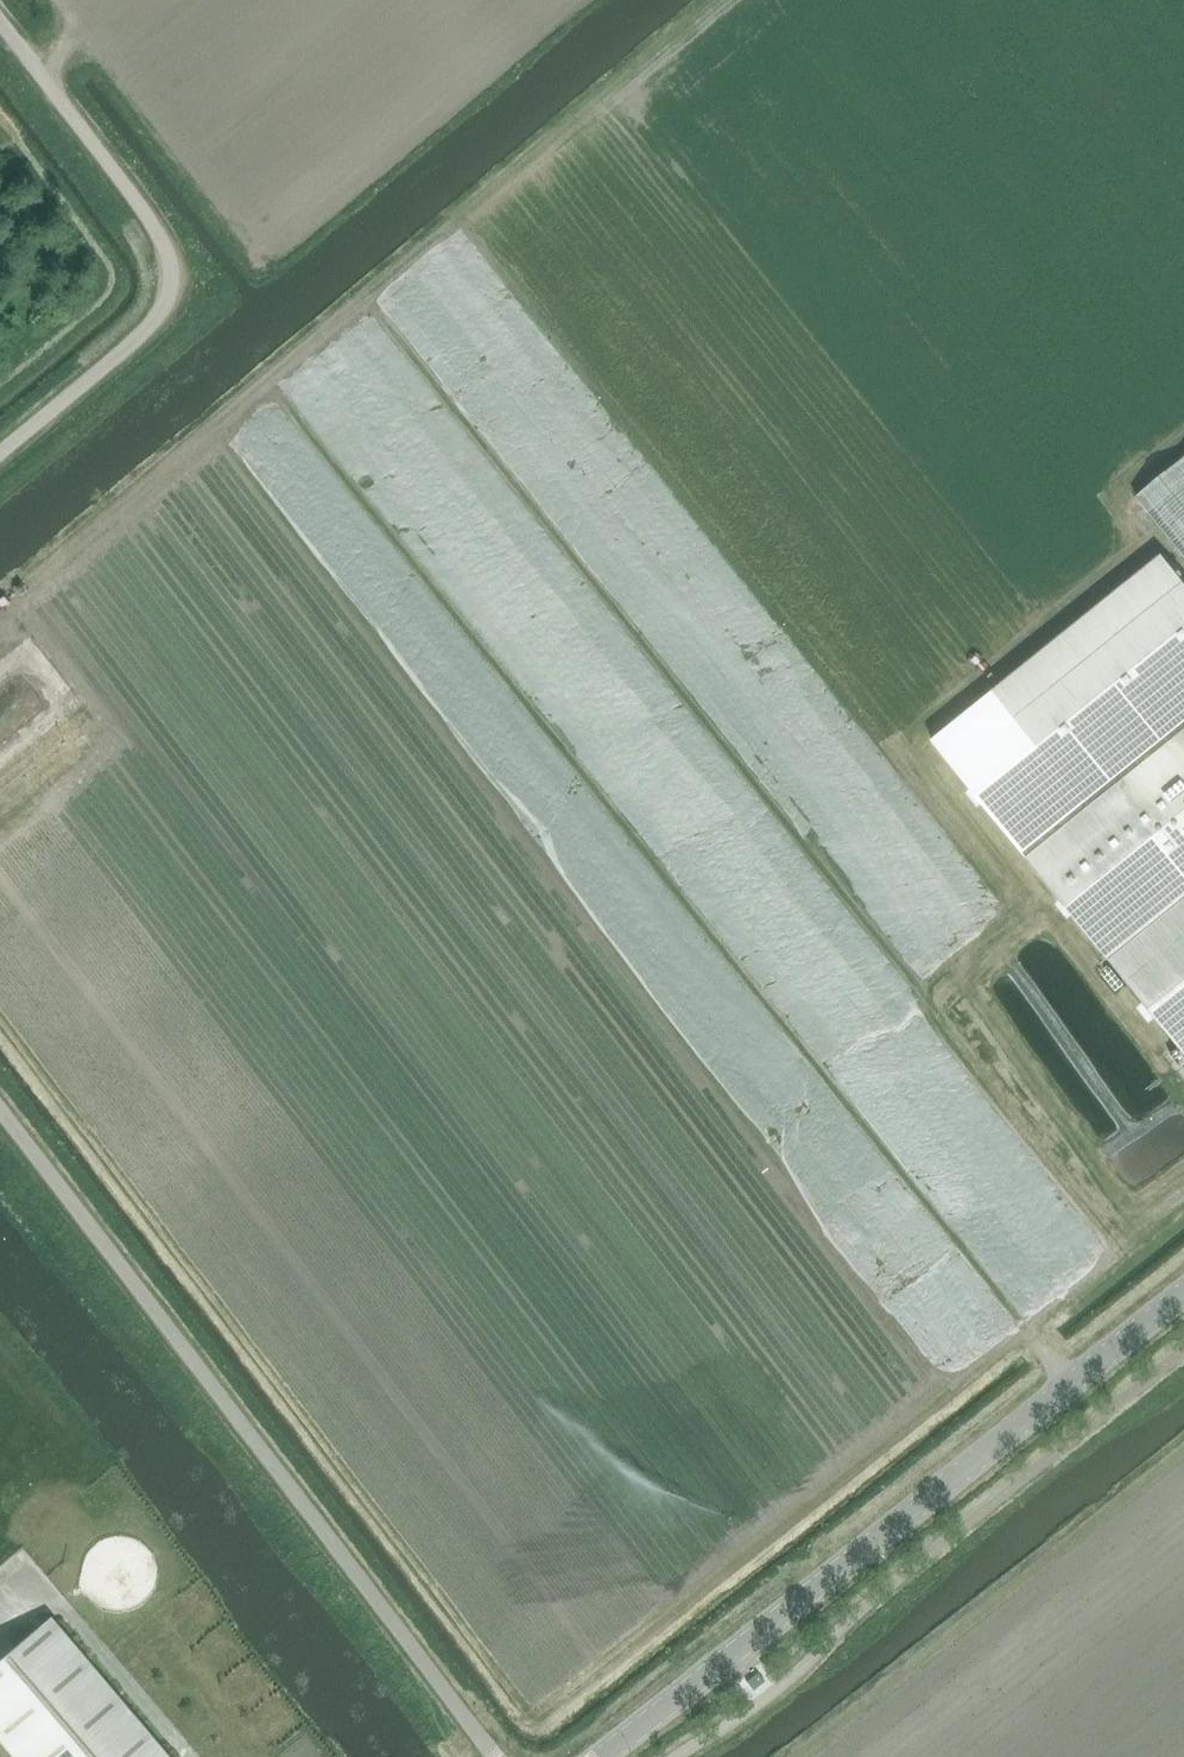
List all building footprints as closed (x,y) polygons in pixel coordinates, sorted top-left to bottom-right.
[(1137,498),(1183,556),(1183,460),(1137,498)] [(932,740),(1026,855),(1183,726),(1183,581),(1162,554),(932,740)] [(18,739),(12,717),(0,720),(0,728),(0,729),(0,744),(18,739)] [(1114,788),(1026,858),(1183,1054),(1183,732),(1114,788)] [(0,1660),(0,1742),(13,1756),(168,1756),(50,1618),(0,1660)]
